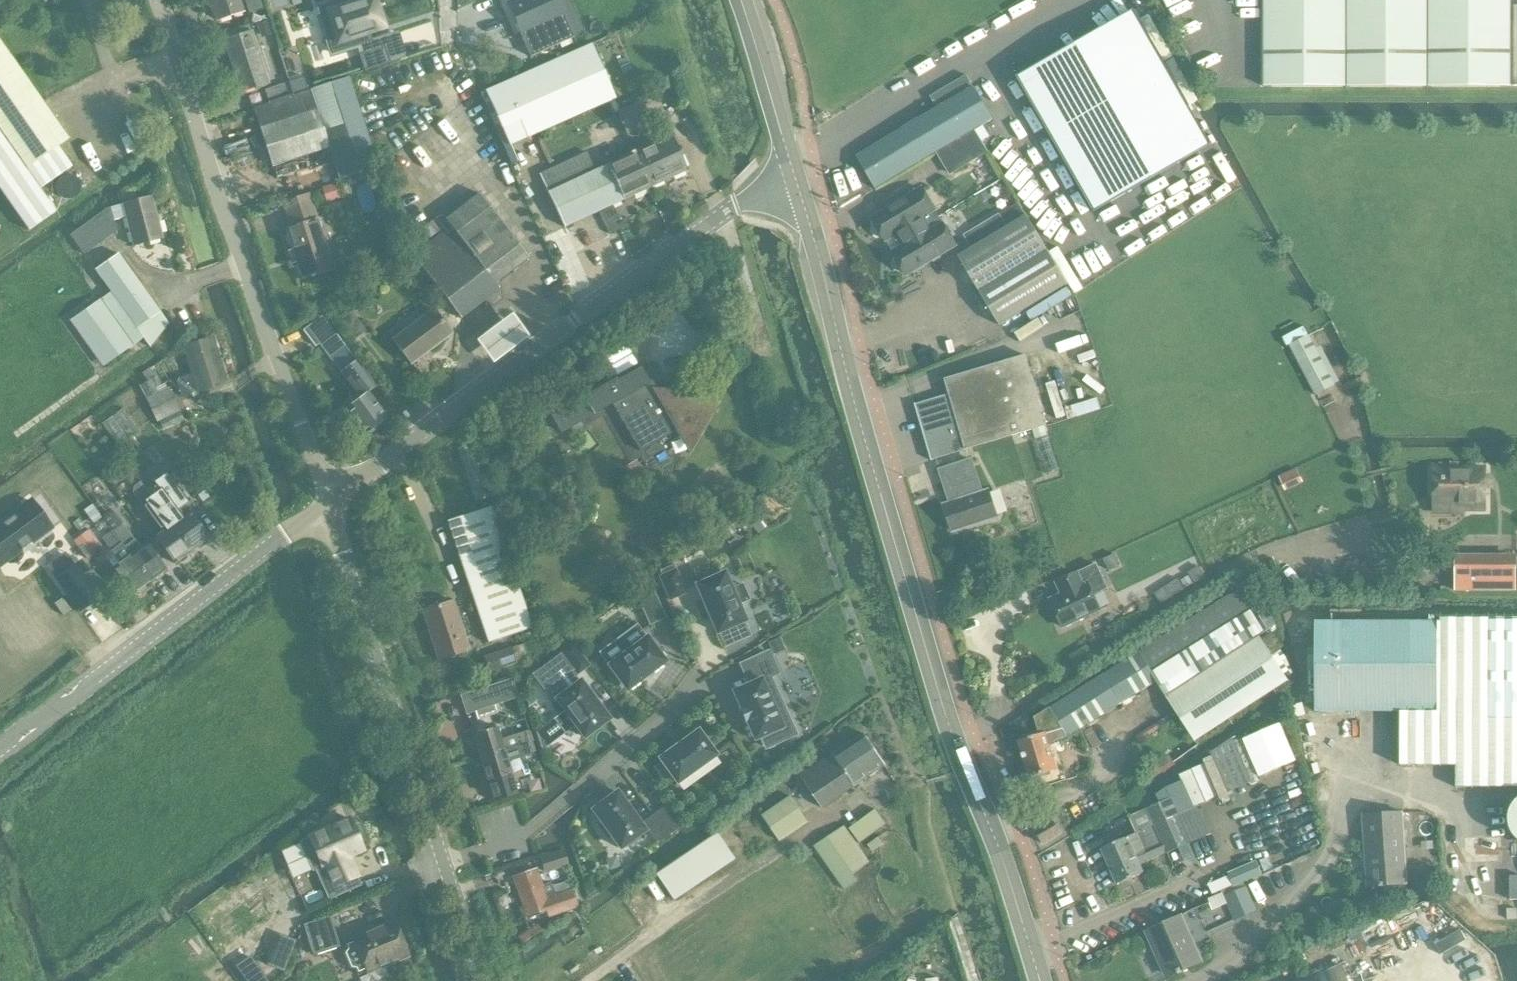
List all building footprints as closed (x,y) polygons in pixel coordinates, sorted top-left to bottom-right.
[(216,20),(242,13),(238,0),(210,0),(216,20)] [(317,7),(320,16),(332,54),(372,40),(369,32),(382,27),(376,8),(372,9),(370,1),(371,0),(329,0),(330,3),(317,7)] [(508,4),(521,32),(519,33),(530,57),(573,37),(563,14),(565,14),(559,0),(518,0),(508,4)] [(1264,87),(1510,87),(1510,0),(1264,0),(1264,87)] [(268,20),(256,24),(261,37),(272,34),(268,20)] [(1139,20),(1021,88),(1093,214),(1211,146),(1172,77),(1153,43),(1139,20)] [(247,26),(225,33),(228,42),(250,35),(247,26)] [(240,91),(267,82),(252,34),(250,35),(228,42),(224,43),(240,91)] [(498,86),(485,92),(509,145),(615,98),(608,82),(605,75),(630,64),(617,34),(591,45),(591,44),(520,76),(513,79),(507,67),(493,73),(498,86)] [(40,188),(72,166),(58,146),(69,139),(0,40),(0,131),(40,188)] [(358,55),(364,72),(390,63),(384,46),(358,55)] [(938,110),(859,157),(878,188),(940,151),(974,130),(993,120),(967,75),(930,96),(938,110)] [(303,77),(288,82),(292,94),(307,89),(303,77)] [(292,96),(268,103),(268,104),(253,109),(271,167),(328,149),(338,182),(377,170),(349,78),(292,96)] [(264,89),(268,103),(292,96),(288,82),(264,89)] [(616,112),(626,135),(655,122),(645,99),(616,112)] [(974,130),(940,151),(953,173),(964,167),(988,152),(974,130)] [(27,230),(56,210),(40,188),(0,131),(0,191),(27,230)] [(670,136),(633,154),(649,188),(686,171),(670,136)] [(540,174),(544,182),(549,193),(548,194),(565,228),(599,212),(610,234),(623,228),(613,205),(624,200),(608,165),(595,172),(586,153),(540,174)] [(624,200),(649,188),(633,154),(608,165),(624,200)] [(335,182),(322,187),(326,201),(340,196),(335,182)] [(900,241),(940,217),(923,189),(873,219),(875,222),(873,226),(873,230),(875,234),(879,236),(883,236),(885,239),(896,233),(900,241)] [(446,233),(414,258),(462,320),(484,303),(493,304),(497,302),(500,284),(530,261),(479,195),(451,217),(443,216),(437,221),(446,233)] [(302,280),(333,270),(325,246),(328,245),(324,231),(320,231),(308,196),(283,204),(291,229),(285,231),(302,280)] [(133,246),(162,238),(152,197),(123,204),(133,246)] [(84,253),(116,231),(110,208),(70,235),(84,253)] [(940,217),(900,241),(904,247),(894,253),(896,256),(893,260),(893,265),(896,268),(899,270),(904,270),(906,274),(956,244),(940,217)] [(966,238),(974,251),(960,259),(1001,328),(1050,299),(1069,287),(1028,218),(1008,230),(1001,217),(966,238)] [(150,345),(167,324),(159,312),(159,311),(118,254),(95,270),(137,328),(137,327),(150,345)] [(1048,303),(1048,304),(1049,304),(1049,303),(1050,303),(1050,307),(1051,307),(1052,307),(1053,306),(1056,305),(1056,304),(1058,303),(1060,302),(1061,302),(1061,301),(1064,301),(1064,300),(1065,300),(1066,299),(1067,298),(1068,298),(1068,296),(1068,295),(1068,293),(1068,292),(1067,292),(1067,291),(1065,291),(1065,292),(1064,293),(1061,293),(1060,293),(1050,299),(1050,300),(1049,300),(1049,301),(1048,301),(1049,302),(1048,303)] [(103,366),(133,344),(100,299),(71,321),(103,366)] [(410,364),(452,334),(434,310),(393,341),(410,364)] [(354,341),(366,332),(351,313),(339,322),(354,341)] [(529,338),(511,315),(475,343),(493,366),(529,338)] [(325,352),(342,340),(328,322),(312,335),(325,352)] [(1336,385),(1317,349),(1308,334),(1289,344),(1317,395),(1336,385)] [(198,392),(226,384),(212,337),(184,346),(193,374),(176,380),(181,396),(198,391),(198,392)] [(1026,354),(968,372),(944,379),(949,393),(914,404),(931,458),(1046,423),(1026,354)] [(364,435),(386,417),(368,394),(377,387),(357,361),(341,374),(360,399),(345,411),(364,435)] [(710,406),(703,392),(703,391),(672,391),(674,393),(663,400),(651,378),(647,380),(640,368),(618,381),(616,378),(586,395),(595,410),(613,400),(640,447),(644,445),(644,444),(677,425),(676,424),(692,415),(698,426),(693,429),(695,432),(732,371),(731,370),(710,406)] [(157,421),(180,410),(169,388),(146,399),(157,421)] [(474,501),(487,496),(470,444),(457,448),(474,501)] [(989,489),(984,491),(973,459),(939,470),(949,501),(944,503),(953,531),(998,516),(989,489)] [(1434,467),(1434,498),(1434,504),(1464,504),(1464,508),(1485,508),(1485,468),(1434,467)] [(154,485),(147,490),(151,496),(151,497),(153,500),(192,551),(209,538),(188,511),(181,517),(176,510),(190,500),(169,472),(153,483),(154,485)] [(151,496),(141,503),(144,507),(157,524),(158,523),(163,530),(155,536),(176,563),(192,551),(153,500),(151,497),(151,496)] [(0,524),(0,554),(6,562),(50,529),(30,501),(0,524)] [(92,504),(84,510),(93,523),(102,517),(92,504)] [(488,641),(532,626),(492,505),(447,520),(488,641)] [(111,511),(102,518),(112,531),(112,530),(117,527),(120,524),(111,511)] [(112,530),(150,581),(165,569),(146,543),(139,548),(121,524),(117,527),(112,530)] [(89,530),(65,548),(77,564),(86,558),(87,560),(103,548),(89,530)] [(150,581),(112,530),(112,531),(102,537),(120,562),(112,567),(131,594),(150,581)] [(80,611),(98,597),(63,549),(44,563),(80,611)] [(1107,571),(1123,564),(1118,552),(1102,559),(1107,571)] [(1516,589),(1516,565),(1515,552),(1455,552),(1455,565),(1455,589),(1516,589)] [(1181,580),(1184,587),(1202,579),(1194,561),(1163,575),(1168,586),(1181,580)] [(1094,562),(1055,580),(1061,591),(1049,596),(1063,625),(1099,608),(1092,593),(1105,586),(1094,562)] [(660,577),(670,599),(684,592),(675,570),(660,577)] [(723,573),(696,585),(717,633),(718,632),(724,647),(750,636),(744,621),(737,604),(748,599),(742,584),(731,589),(723,573)] [(1035,719),(1039,735),(1017,742),(1029,779),(1058,770),(1050,743),(1068,738),(1120,705),(1157,681),(1197,741),(1288,682),(1258,636),(1268,630),(1254,608),(1264,602),(1251,583),(1101,676),(1035,719)] [(640,602),(649,624),(664,617),(654,595),(640,602)] [(439,659),(469,649),(452,598),(422,608),(439,659)] [(1394,710),(1394,711),(1401,711),(1400,765),(1456,765),(1456,787),(1516,787),(1516,618),(1442,618),(1442,622),(1437,622),(1437,710),(1394,710)] [(1437,622),(1315,622),(1315,711),(1394,710),(1437,710),(1437,622)] [(646,637),(608,665),(626,690),(664,661),(646,637)] [(780,637),(767,642),(773,655),(785,649),(780,637)] [(533,675),(538,682),(566,662),(577,676),(590,666),(575,646),(573,643),(532,673),(533,675)] [(489,671),(515,662),(509,647),(484,656),(489,671)] [(751,683),(733,691),(741,710),(740,710),(745,721),(746,721),(754,739),(761,736),(766,747),(787,738),(795,734),(784,709),(768,675),(776,672),(768,652),(743,664),(751,683)] [(608,719),(580,681),(555,699),(565,711),(555,719),(565,732),(574,724),(584,737),(608,719)] [(479,716),(497,703),(489,693),(472,706),(479,716)] [(1280,723),(1243,739),(1259,775),(1296,760),(1280,723)] [(497,727),(473,734),(479,758),(528,742),(525,732),(500,739),(497,727)] [(659,758),(662,762),(654,767),(667,784),(674,779),(677,783),(715,755),(697,730),(659,758)] [(801,778),(822,809),(884,766),(863,735),(801,778)] [(528,742),(479,758),(492,802),(515,793),(515,792),(511,777),(506,762),(532,754),(529,742),(528,742)] [(1144,872),(1141,864),(1167,853),(1191,843),(1212,833),(1200,806),(1193,809),(1187,793),(1182,782),(1156,793),(1161,803),(1130,817),(1137,834),(1103,849),(1118,884),(1144,872)] [(592,810),(601,822),(597,825),(607,838),(611,835),(620,848),(644,830),(616,792),(592,810)] [(761,816),(779,844),(810,823),(791,796),(761,816)] [(666,806),(655,814),(669,833),(680,825),(666,806)] [(886,825),(877,811),(850,830),(860,844),(886,825)] [(1363,815),(1364,833),(1366,856),(1370,856),(1372,887),(1408,885),(1404,813),(1363,815)] [(655,814),(643,822),(657,842),(669,833),(655,814)] [(330,827),(299,841),(312,872),(315,870),(328,900),(361,886),(348,856),(363,849),(360,842),(365,841),(357,824),(353,826),(350,819),(334,826),(334,825),(330,827)] [(1060,833),(1051,819),(1034,830),(1043,844),(1060,833)] [(814,847),(844,891),(857,882),(853,875),(869,864),(844,827),(814,847)] [(673,900),(734,859),(717,834),(656,874),(673,900)] [(882,844),(878,838),(869,845),(873,851),(882,844)] [(562,850),(541,857),(546,872),(567,865),(562,850)] [(541,885),(535,867),(512,874),(525,916),(548,909),(549,914),(575,906),(570,890),(553,896),(548,882),(541,885)] [(1234,921),(1258,911),(1247,887),(1224,897),(1227,904),(1234,921)] [(1222,893),(1208,899),(1212,910),(1227,904),(1224,897),(1222,893)] [(313,954),(339,945),(330,915),(303,923),(313,954)] [(1170,976),(1203,962),(1182,916),(1145,933),(1153,950),(1157,948),(1170,976)] [(352,936),(355,941),(347,944),(348,948),(345,953),(351,966),(356,967),(357,971),(366,968),(367,971),(407,955),(393,919),(352,936)] [(1341,963),(1326,970),(1330,980),(1348,980),(1341,963)] [(1324,972),(1304,980),(1329,980),(1324,972)]
